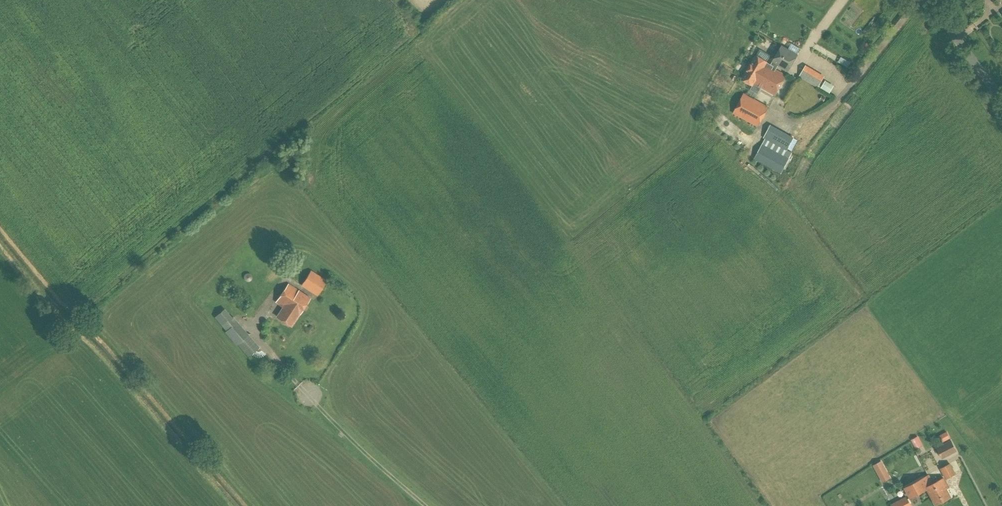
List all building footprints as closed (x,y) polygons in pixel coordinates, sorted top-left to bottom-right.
[(774,61),(779,64),(788,70),(797,55),(782,46),(774,61)] [(756,55),(742,79),(753,84),(754,83),(759,73),(764,76),(767,72),(769,73),(770,71),(772,73),(774,69),(776,69),(779,64),(774,61),(773,61),(771,64),(766,62),(767,62),(766,61),(770,55),(760,49),(756,55)] [(818,87),(823,78),(805,67),(799,76),(818,87)] [(786,75),(776,69),(774,69),(772,73),(770,71),(769,73),(767,72),(764,76),(759,73),(754,83),(775,95),(786,75)] [(824,86),(833,91),(836,85),(827,81),(824,86)] [(758,126),(768,107),(752,98),(747,95),(744,93),(733,113),(758,126)] [(781,174),(790,158),(785,156),(794,137),(771,124),(763,138),(765,139),(754,159),(781,174)] [(199,269),(205,262),(194,253),(188,260),(199,269)] [(317,296),(327,280),(311,270),(301,285),(317,296)] [(298,316),(311,298),(299,290),(289,283),(276,301),(284,306),(277,316),(292,326),(298,316)] [(236,323),(232,318),(225,309),(215,317),(227,331),(226,331),(237,344),(238,343),(249,356),(258,348),(247,335),(248,335),(237,322),(236,323)] [(920,436),(914,439),(918,448),(924,445),(920,436)] [(942,459),(957,451),(951,439),(936,447),(942,459)] [(876,471),(884,466),(883,464),(881,460),(873,465),(876,471)] [(945,479),(956,474),(950,463),(940,469),(945,479)] [(223,474),(237,482),(242,474),(228,466),(223,474)] [(943,478),(933,483),(928,475),(905,487),(910,497),(927,488),(936,505),(951,497),(945,486),(947,485),(943,478)] [(906,497),(891,505),(892,505),(911,505),(906,497)]
